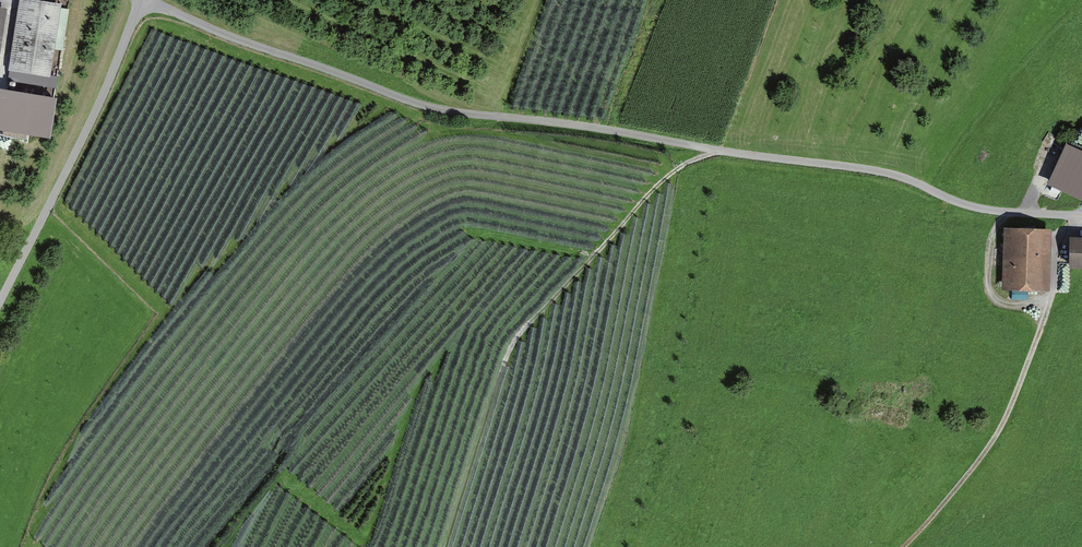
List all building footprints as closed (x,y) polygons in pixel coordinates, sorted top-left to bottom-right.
[(34,0),(19,0),(9,68),(51,74),(54,50),(63,51),(69,10),(58,9),(59,4),(34,0)] [(1047,185),(1081,201),(1081,152),(1066,145),(1047,185)] [(1004,229),(1003,291),(1050,292),(1052,230),(1004,229)] [(1081,270),(1081,239),(1070,239),(1070,269),(1081,270)]
